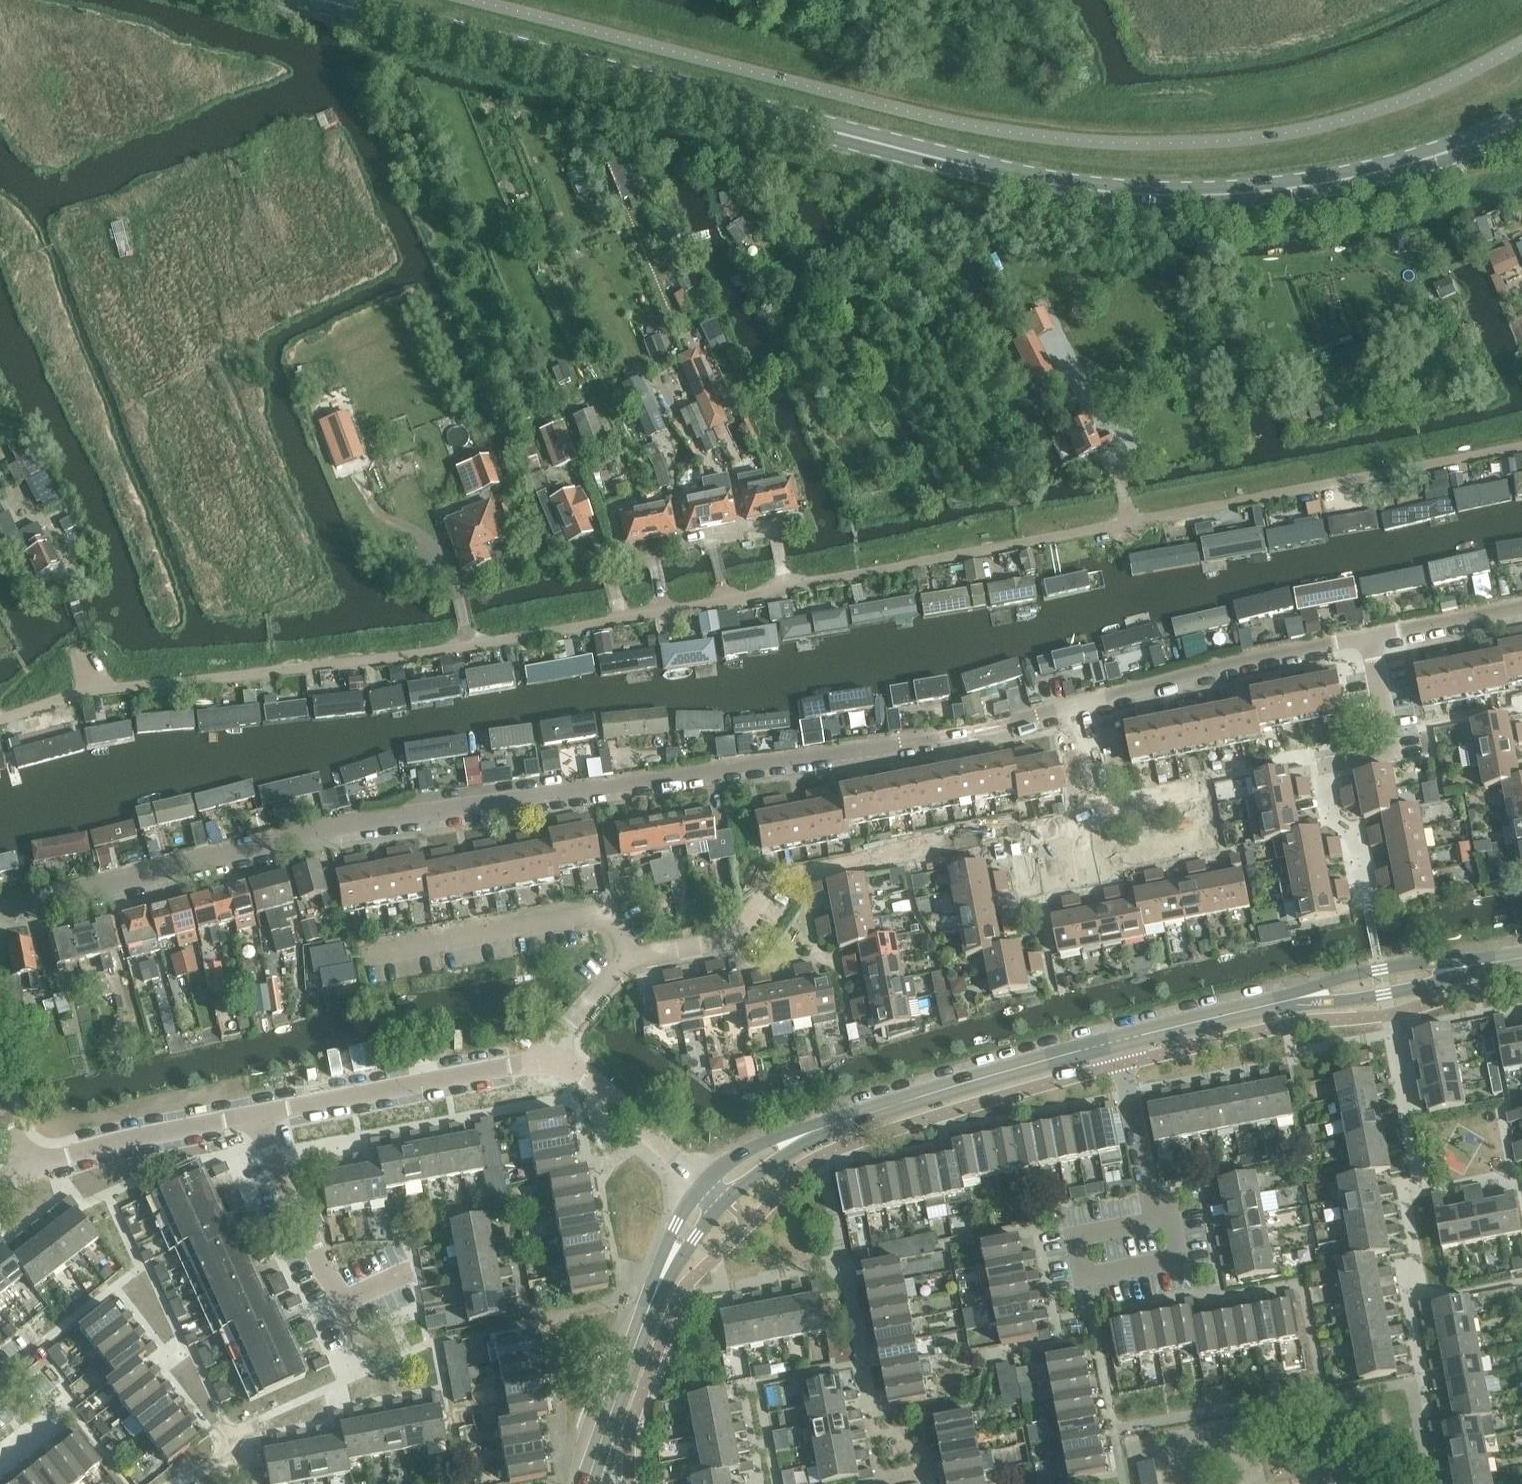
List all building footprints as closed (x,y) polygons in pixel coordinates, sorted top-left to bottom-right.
[(126,217),(112,221),(123,258),(136,254),(126,217)] [(743,218),(727,229),(737,245),(754,234),(743,218)] [(1489,256),(1497,276),(1519,267),(1511,247),(1489,256)] [(1018,340),(1025,355),(1021,357),(1023,361),(1033,383),(1053,374),(1035,338),(1052,329),(1043,310),(1026,318),(1033,333),(1018,340)] [(699,326),(710,351),(726,343),(715,318),(699,326)] [(1437,327),(1440,339),(1455,334),(1451,323),(1437,327)] [(643,341),(650,359),(668,352),(660,334),(643,341)] [(685,341),(692,357),(708,350),(701,334),(685,341)] [(674,397),(687,427),(691,425),(697,440),(701,438),(707,452),(718,448),(712,433),(708,434),(695,405),(692,407),(685,392),(674,397)] [(662,429),(649,400),(634,407),(647,436),(662,429)] [(1308,404),(1311,419),(1329,415),(1326,401),(1308,404)] [(337,467),(367,456),(350,409),(320,420),(337,467)] [(573,417),(586,451),(606,443),(593,409),(573,417)] [(1106,434),(1095,438),(1087,420),(1065,430),(1078,459),(1111,445),(1106,434)] [(575,460),(561,423),(542,430),(557,467),(575,460)] [(643,448),(653,466),(660,489),(670,486),(663,463),(654,444),(652,445),(649,437),(640,441),(643,448)] [(530,438),(516,443),(527,471),(541,466),(530,438)] [(25,480),(26,481),(27,481),(39,504),(42,502),(48,514),(62,506),(46,474),(47,473),(44,468),(40,470),(28,445),(12,453),(17,463),(9,467),(18,483),(25,480)] [(418,448),(399,455),(380,463),(389,487),(427,472),(418,448)] [(499,485),(488,456),(470,462),(481,492),(499,485)] [(1503,463),(1505,476),(1510,476),(1517,475),(1515,461),(1503,463)] [(540,503),(550,499),(551,500),(551,501),(568,543),(591,534),(586,521),(592,518),(580,489),(567,494),(558,473),(532,484),(540,503)] [(1462,474),(1450,476),(1453,492),(1465,490),(1462,474)] [(790,480),(766,485),(772,515),(796,510),(790,480)] [(1441,497),(1452,495),(1448,480),(1438,483),(1441,497)] [(1506,483),(1455,495),(1459,513),(1510,501),(1506,483)] [(772,515),(766,485),(741,490),(747,520),(772,515)] [(730,492),(705,497),(711,527),(735,522),(730,492)] [(711,527),(705,497),(680,502),(686,532),(711,527)] [(1451,500),(1383,515),(1387,533),(1456,518),(1451,500)] [(504,541),(490,501),(462,511),(463,514),(444,521),(462,571),(490,561),(485,548),(504,541)] [(1307,505),(1310,517),(1322,515),(1319,502),(1307,505)] [(669,504),(645,509),(651,539),(675,534),(669,504)] [(651,539),(645,509),(620,514),(626,544),(651,539)] [(1376,510),(1326,520),(1330,539),(1380,529),(1376,510)] [(39,575),(58,565),(48,546),(53,543),(46,528),(41,531),(37,523),(18,533),(8,512),(0,516),(0,529),(8,546),(22,540),(39,575)] [(60,521),(65,531),(76,526),(71,516),(60,521)] [(1322,522),(1267,532),(1270,552),(1326,541),(1322,522)] [(1204,535),(1197,536),(1199,543),(1201,543),(1205,542),(1204,535)] [(1264,535),(1204,544),(1207,564),(1267,554),(1264,535)] [(1497,546),(1501,567),(1521,564),(1521,542),(1497,546)] [(1198,544),(1126,558),(1131,580),(1202,566),(1198,544)] [(1024,564),(1025,572),(1035,569),(1031,551),(1021,553),(1022,556),(1020,557),(1022,565),(1024,564)] [(1489,555),(1431,568),(1436,589),(1493,575),(1489,555)] [(1042,556),(1035,558),(1037,566),(1044,564),(1042,556)] [(979,561),(965,563),(968,581),(982,579),(979,561)] [(1424,569),(1360,581),(1364,600),(1427,587),(1424,569)] [(1087,571),(1043,580),(1047,598),(1091,590),(1087,571)] [(1033,579),(987,587),(991,609),(1037,602),(1033,579)] [(1355,582),(1297,594),(1302,615),(1360,603),(1355,582)] [(851,587),(854,602),(855,606),(863,604),(860,585),(851,587)] [(984,587),(919,597),(923,619),(987,609),(984,587)] [(1291,590),(1234,604),(1239,623),(1296,609),(1291,590)] [(915,597),(849,609),(853,629),(918,618),(915,597)] [(1458,608),(1455,598),(1440,601),(1443,611),(1458,608)] [(791,601),(780,603),(783,620),(784,620),(783,615),(793,614),(791,601)] [(782,620),(780,603),(769,604),(771,613),(772,621),(782,620)] [(1227,607),(1170,621),(1174,639),(1231,626),(1227,607)] [(1370,623),(1367,608),(1363,609),(1358,611),(1361,625),(1370,623)] [(716,612),(699,615),(702,635),(719,632),(716,612)] [(847,612),(780,623),(783,644),(850,633),(847,612)] [(1306,619),(1309,635),(1321,632),(1318,617),(1306,619)] [(1306,635),(1303,620),(1288,624),(1291,638),(1306,635)] [(1158,623),(1098,638),(1102,655),(1162,641),(1158,623)] [(1517,638),(1515,629),(1508,630),(1509,639),(1517,638)] [(771,630),(719,639),(722,654),(773,645),(771,630)] [(605,634),(595,635),(598,654),(611,652),(610,645),(607,645),(605,634)] [(1209,654),(1206,642),(1200,644),(1198,636),(1183,639),(1187,659),(1209,654)] [(564,641),(567,657),(574,656),(572,639),(564,641)] [(714,641),(660,649),(664,673),(717,665),(714,641)] [(1501,656),(1499,646),(1498,641),(1494,642),(1496,652),(1482,654),(1447,661),(1438,663),(1429,665),(1415,667),(1416,669),(1416,672),(1501,656)] [(1480,644),(1482,654),(1496,652),(1494,642),(1480,644)] [(1521,642),(1500,646),(1509,690),(1510,690),(1509,687),(1508,681),(1521,678),(1521,644),(1521,642)] [(1095,645),(1035,660),(1039,677),(1099,663),(1095,645)] [(1161,646),(1150,649),(1155,668),(1166,665),(1164,658),(1168,657),(1165,647),(1162,648),(1161,646)] [(1501,656),(1416,672),(1423,707),(1509,690),(1500,646),(1499,646),(1501,656)] [(600,678),(658,669),(654,647),(597,656),(600,678)] [(1445,652),(1436,654),(1438,663),(1447,661),(1445,652)] [(1438,663),(1436,654),(1427,656),(1429,665),(1438,663)] [(593,656),(524,669),(527,687),(596,674),(593,656)] [(465,672),(462,659),(453,661),(455,673),(461,672),(465,672)] [(1019,660),(960,677),(966,696),(1024,679),(1019,660)] [(445,676),(454,674),(452,661),(442,662),(445,676)] [(1117,663),(1105,666),(1109,681),(1121,678),(1117,663)] [(1324,666),(1314,667),(1316,676),(1325,675),(1324,666)] [(392,669),(395,685),(403,684),(406,683),(403,667),(392,669)] [(512,667),(465,675),(469,699),(516,691),(512,667)] [(1316,676),(1314,667),(1305,669),(1307,678),(1316,676)] [(1037,673),(1024,676),(1028,691),(1040,688),(1037,673)] [(1280,674),(1271,676),(1273,685),(1282,683),(1280,674)] [(1273,685),(1271,676),(1262,678),(1264,687),(1273,685)] [(458,677),(407,684),(411,706),(461,699),(458,677)] [(1126,728),(1133,763),(1263,738),(1262,735),(1261,729),(1346,713),(1339,677),(1252,694),(1254,703),(1126,728)] [(347,679),(349,692),(364,691),(363,678),(347,679)] [(1508,681),(1509,687),(1521,685),(1521,678),(1508,681)] [(948,679),(888,689),(892,709),(951,699),(948,679)] [(1071,682),(1062,685),(1066,698),(1074,695),(1071,682)] [(402,688),(369,694),(373,715),(406,710),(402,688)] [(1232,692),(1234,701),(1248,699),(1246,690),(1232,692)] [(1512,698),(1510,690),(1509,690),(1423,707),(1425,715),(1512,698)] [(880,694),(796,704),(798,721),(882,711),(880,694)] [(983,714),(977,694),(961,699),(968,719),(983,714)] [(363,695),(313,699),(316,722),(365,717),(363,695)] [(277,703),(276,696),(264,698),(265,705),(277,703)] [(176,702),(177,711),(188,710),(188,700),(176,702)] [(1197,700),(1188,701),(1190,711),(1199,709),(1197,700)] [(1008,701),(993,705),(996,716),(1011,711),(1008,701)] [(1190,711),(1188,701),(1179,703),(1180,713),(1190,711)] [(307,702),(264,707),(266,726),(309,721),(307,702)] [(96,721),(93,705),(83,707),(86,723),(96,721)] [(260,708),(197,713),(199,734),(262,728),(260,708)] [(1154,708),(1145,710),(1147,719),(1156,717),(1154,708)] [(1147,719),(1145,710),(1136,712),(1138,721),(1147,719)] [(667,711),(601,718),(604,743),(670,736),(667,711)] [(193,713),(136,717),(138,738),(195,733),(193,713)] [(1347,719),(1346,713),(1261,729),(1262,735),(1347,719)] [(725,715),(676,714),(675,734),(725,735),(725,715)] [(1473,720),(1477,743),(1513,737),(1509,714),(1473,720)] [(64,717),(68,733),(77,731),(74,715),(64,717)] [(787,716),(734,722),(735,735),(789,729),(787,716)] [(599,739),(595,717),(541,727),(545,749),(599,739)] [(891,733),(900,732),(897,717),(888,719),(891,733)] [(870,721),(872,735),(884,733),(883,730),(890,729),(888,720),(882,720),(882,719),(870,721)] [(130,721),(84,732),(89,752),(135,741),(130,721)] [(532,727),(487,734),(490,755),(535,748),(532,727)] [(780,744),(774,745),(775,751),(795,748),(794,744),(798,744),(796,732),(779,734),(780,744)] [(80,733),(12,752),(17,771),(85,752),(80,733)] [(465,737),(403,747),(406,767),(468,757),(465,737)] [(1477,743),(1481,764),(1517,758),(1513,737),(1477,743)] [(724,739),(724,753),(735,752),(735,738),(724,739)] [(1264,746),(1263,738),(1133,763),(1134,771),(1264,746)] [(994,746),(985,748),(986,757),(995,755),(994,746)] [(986,757),(985,748),(976,749),(977,759),(986,757)] [(587,751),(589,763),(599,761),(597,749),(587,751)] [(679,761),(678,749),(669,750),(670,761),(679,761)] [(1015,759),(1016,762),(1030,759),(1028,749),(1014,752),(1014,754),(1015,759)] [(611,774),(608,750),(600,752),(603,775),(611,774)] [(837,786),(838,790),(839,790),(1010,757),(1012,767),(1054,759),(1054,756),(1053,755),(1030,759),(1016,762),(1015,759),(1014,754),(1014,752),(995,755),(986,757),(977,759),(954,763),(945,765),(936,767),(911,772),(902,773),(893,775),(868,780),(859,781),(850,783),(837,786)] [(393,754),(340,770),(345,788),(398,771),(393,754)] [(952,754),(943,756),(945,765),(954,763),(952,754)] [(945,765),(943,756),(934,757),(936,767),(945,765)] [(1010,757),(839,790),(847,835),(848,835),(847,825),(1015,793),(1016,803),(1061,794),(1054,759),(1012,767),(1010,757)] [(480,760),(483,784),(496,782),(493,758),(480,760)] [(1485,787),(1504,783),(1504,782),(1521,779),(1520,778),(1517,758),(1481,764),(1485,787)] [(909,762),(900,764),(902,773),(911,772),(909,762)] [(902,773),(900,764),(891,765),(893,775),(902,773)] [(1357,774),(1361,797),(1396,790),(1392,768),(1357,774)] [(589,770),(590,778),(600,776),(598,769),(589,770)] [(1253,776),(1257,798),(1293,791),(1288,769),(1253,776)] [(479,770),(467,771),(469,786),(481,784),(479,770)] [(866,770),(857,772),(859,781),(868,780),(866,770)] [(419,774),(422,790),(433,788),(430,772),(419,774)] [(859,781),(857,772),(848,774),(850,783),(859,781)] [(1431,774),(1428,778),(1429,784),(1437,782),(1435,773),(1431,774)] [(324,792),(320,774),(259,791),(263,809),(324,792)] [(1508,804),(1521,801),(1521,778),(1520,778),(1521,779),(1504,782),(1504,783),(1508,804)] [(1297,781),(1298,790),(1310,788),(1309,779),(1297,781)] [(250,782),(195,797),(199,813),(254,798),(250,782)] [(828,787),(820,789),(822,798),(830,796),(828,787)] [(346,788),(319,794),(324,814),(351,807),(346,788)] [(1310,788),(1298,790),(1300,799),(1312,797),(1310,788)] [(820,789),(813,790),(815,799),(822,798),(820,789)] [(1341,791),(1343,800),(1355,798),(1353,789),(1341,791)] [(815,799),(813,790),(805,792),(807,801),(815,799)] [(847,835),(839,790),(838,790),(839,800),(819,804),(826,839),(847,835)] [(1365,819),(1384,816),(1384,814),(1400,811),(1400,810),(1396,790),(1361,797),(1365,819)] [(1251,821),(1261,819),(1297,813),(1293,791),(1257,798),(1247,800),(1251,821)] [(786,796),(778,797),(780,806),(787,805),(786,796)] [(778,797),(771,798),(772,807),(780,806),(778,797)] [(191,798),(134,811),(139,834),(196,820),(191,798)] [(772,807),(771,798),(763,800),(765,809),(772,807)] [(1355,798),(1343,800),(1345,809),(1356,807),(1355,798)] [(1512,825),(1521,823),(1521,801),(1508,804),(1512,825)] [(826,839),(819,804),(798,808),(805,843),(826,839)] [(1384,816),(1388,836),(1423,829),(1419,806),(1400,810),(1400,811),(1384,814),(1384,816)] [(805,843),(798,808),(777,812),(784,847),(805,843)] [(716,840),(714,834),(710,809),(680,814),(685,842),(687,858),(697,856),(695,844),(707,842),(716,840)] [(784,847),(777,812),(754,816),(761,851),(784,847)] [(579,813),(571,814),(573,824),(581,823),(579,813)] [(1265,842),(1275,840),(1284,838),(1284,837),(1301,834),(1300,833),(1319,829),(1318,820),(1299,824),(1297,813),(1261,819),(1265,842)] [(571,814),(564,816),(566,825),(573,824),(571,814)] [(647,820),(652,851),(653,855),(660,854),(661,860),(669,858),(667,845),(685,842),(680,814),(647,820)] [(566,825),(564,816),(556,817),(558,827),(566,825)] [(607,858),(652,851),(647,820),(615,825),(616,831),(603,834),(607,858)] [(191,824),(197,845),(207,842),(202,822),(199,822),(191,824)] [(133,823),(90,833),(94,851),(137,841),(133,823)] [(1515,846),(1521,845),(1521,823),(1512,825),(1515,846)] [(600,861),(593,825),(570,829),(577,865),(600,861)] [(1368,830),(1370,839),(1382,837),(1380,828),(1368,830)] [(570,829),(549,833),(558,878),(559,878),(558,874),(557,868),(577,865),(570,829)] [(1322,842),(1319,829),(1300,833),(1301,834),(1284,837),(1284,838),(1275,840),(1278,860),(1288,859),(1288,858),(1324,851),(1324,852),(1329,851),(1329,850),(1327,841),(1322,842)] [(1388,836),(1392,857),(1427,850),(1423,829),(1388,836)] [(538,830),(531,832),(533,841),(540,839),(538,830)] [(728,831),(714,834),(716,840),(707,842),(711,862),(734,856),(728,831)] [(531,832),(524,833),(525,842),(533,841),(531,832)] [(525,842),(524,833),(516,835),(518,844),(525,842)] [(558,878),(549,833),(548,833),(550,843),(530,847),(537,882),(558,878)] [(87,835),(30,845),(33,864),(90,855),(87,835)] [(1382,837),(1370,839),(1372,848),(1384,846),(1382,837)] [(495,839),(488,840),(490,850),(497,848),(495,839)] [(1341,848),(1339,839),(1327,841),(1329,850),(1341,848)] [(488,840),(481,842),(482,851),(490,850),(488,840)] [(482,851),(481,842),(473,843),(474,852),(482,851)] [(409,846),(401,847),(403,856),(411,855),(409,846)] [(401,847),(394,849),(395,858),(403,856),(401,847)] [(453,847),(445,848),(447,858),(455,856),(453,847)] [(537,882),(530,847),(509,851),(516,886),(537,882)] [(445,848),(438,850),(440,859),(447,858),(445,848)] [(1341,848),(1329,850),(1329,851),(1331,859),(1343,857),(1341,848)] [(98,851),(101,866),(108,864),(105,849),(98,851)] [(395,858),(394,849),(386,850),(388,859),(395,858)] [(440,859),(438,850),(430,851),(432,861),(440,859)] [(1392,857),(1396,878),(1431,871),(1427,850),(1392,857)] [(516,886),(509,851),(488,855),(494,890),(516,886)] [(1292,879),(1328,873),(1324,852),(1324,851),(1288,858),(1288,859),(1292,879)] [(0,856),(0,874),(19,870),(16,853),(0,856)] [(366,854),(358,855),(360,865),(368,863),(366,854)] [(358,855),(351,857),(353,866),(360,865),(358,855)] [(494,890),(488,855),(466,859),(473,894),(494,890)] [(1242,867),(1240,855),(1231,856),(1233,868),(1242,867)] [(353,866),(351,857),(344,858),(346,868),(353,866)] [(452,898),(445,863),(425,867),(423,857),(422,858),(430,903),(452,898)] [(673,857),(669,858),(661,860),(650,863),(653,874),(676,868),(673,857)] [(429,903),(430,903),(422,858),(400,862),(407,897),(427,893),(428,899),(429,903)] [(473,894),(466,859),(445,863),(452,898),(473,894)] [(601,866),(600,861),(577,865),(557,868),(558,874),(601,866)] [(1206,861),(1197,863),(1199,875),(1208,873),(1206,861)] [(400,862),(379,866),(386,901),(407,897),(400,862)] [(951,870),(955,892),(990,885),(986,863),(951,870)] [(1199,875),(1197,863),(1187,865),(1190,877),(1199,875)] [(293,870),(301,901),(322,895),(326,909),(338,906),(329,869),(320,872),(317,864),(293,870)] [(379,866),(358,870),(365,905),(386,901),(379,866)] [(45,878),(43,867),(34,869),(36,880),(45,878)] [(893,882),(907,881),(906,867),(892,868),(893,882)] [(653,874),(656,886),(679,880),(676,868),(653,874)] [(1163,869),(1155,871),(1157,883),(1165,881),(1163,869)] [(365,905),(358,870),(336,874),(342,910),(365,905)] [(1376,873),(1378,882),(1390,879),(1388,870),(1376,873)] [(1157,883),(1155,871),(1145,873),(1147,885),(1157,883)] [(1431,871),(1396,878),(1400,900),(1436,894),(1431,871)] [(607,874),(609,884),(620,882),(618,872),(607,874)] [(1244,872),(1222,877),(1228,912),(1251,908),(1244,872)] [(285,873),(266,878),(282,937),(284,951),(296,948),(290,925),(287,925),(286,921),(297,918),(285,873)] [(994,875),(996,884),(1008,882),(1006,873),(994,875)] [(1292,879),(1296,901),(1332,894),(1328,873),(1292,879)] [(831,905),(866,898),(862,876),(827,883),(831,905)] [(1222,877),(1200,881),(1207,916),(1228,912),(1222,877)] [(257,915),(266,912),(277,953),(284,951),(282,937),(266,878),(248,883),(257,915)] [(430,903),(431,909),(559,884),(558,878),(535,883),(516,886),(494,890),(473,894),(452,898),(430,903)] [(1390,879),(1378,882),(1380,891),(1392,888),(1390,879)] [(1200,881),(1179,885),(1186,920),(1207,916),(1200,881)] [(1336,884),(1338,893),(1349,891),(1347,881),(1336,884)] [(1008,882),(996,884),(998,893),(1009,891),(1008,882)] [(245,884),(225,889),(234,921),(237,931),(256,925),(245,884)] [(809,886),(811,896),(823,893),(821,884),(809,886)] [(955,892),(959,913),(994,906),(990,885),(955,892)] [(1179,885),(1158,889),(1165,924),(1186,920),(1179,885)] [(1123,887),(1113,889),(1116,901),(1125,899),(1123,887)] [(225,889),(208,894),(216,926),(234,921),(225,889)] [(1116,901),(1113,889),(1105,891),(1107,902),(1116,901)] [(1136,893),(1137,903),(1139,902),(1144,928),(1145,928),(1165,924),(1158,889),(1136,893)] [(1349,891),(1338,893),(1339,902),(1351,899),(1349,891)] [(342,910),(344,916),(428,899),(427,893),(407,897),(386,901),(365,905),(342,910)] [(208,894),(190,899),(198,931),(216,926),(208,894)] [(1332,894),(1296,901),(1301,923),(1336,916),(1332,894)] [(1080,895),(1071,897),(1074,909),(1083,907),(1080,895)] [(1074,909),(1071,897),(1062,899),(1064,910),(1063,910),(1064,917),(1053,919),(1060,954),(1082,950),(1075,915),(1074,909)] [(835,926),(870,920),(866,898),(831,905),(835,926)] [(186,900),(167,906),(176,937),(179,948),(198,942),(186,900)] [(1137,903),(1117,907),(1124,942),(1147,938),(1145,928),(1144,928),(1139,902),(1137,903)] [(167,906),(149,910),(158,942),(176,937),(167,906)] [(959,913),(963,934),(998,928),(994,906),(959,913)] [(1117,907),(1096,911),(1103,946),(1124,942),(1117,907)] [(149,910),(149,909),(133,913),(145,955),(161,950),(158,942),(149,910)] [(1096,911),(1075,915),(1082,950),(1103,946),(1096,911)] [(126,949),(128,949),(131,959),(145,955),(133,913),(117,918),(126,949)] [(1002,918),(1004,927),(1016,924),(1014,915),(1002,918)] [(816,920),(818,930),(829,927),(828,918),(816,920)] [(839,949),(858,945),(858,944),(874,941),(874,940),(884,938),(880,918),(870,920),(835,926),(829,927),(818,930),(819,939),(837,935),(839,949)] [(122,950),(114,919),(92,925),(100,956),(104,970),(114,968),(110,953),(122,950)] [(300,923),(306,943),(319,939),(313,919),(300,923)] [(1264,941),(1291,936),(1288,920),(1261,925),(1264,941)] [(1016,924),(1004,927),(1006,936),(1017,933),(1016,924)] [(71,930),(79,961),(100,956),(92,925),(71,930)] [(967,957),(986,953),(986,952),(1002,949),(1002,948),(998,928),(963,934),(967,957)] [(64,965),(79,961),(71,930),(49,936),(58,972),(66,970),(64,965)] [(858,944),(858,945),(862,965),(897,959),(893,936),(884,938),(874,940),(874,941),(858,944)] [(19,992),(27,991),(39,989),(36,973),(37,973),(31,941),(8,945),(13,976),(0,979),(6,1011),(22,1008),(19,992)] [(348,965),(344,944),(309,950),(314,973),(320,972),(323,988),(356,982),(353,964),(348,965)] [(986,952),(986,953),(990,973),(1025,967),(1021,944),(1002,948),(1002,949),(986,952)] [(192,952),(181,954),(187,975),(198,972),(192,952)] [(187,975),(181,954),(172,957),(178,977),(187,975)] [(1029,956),(1031,966),(1043,963),(1041,954),(1029,956)] [(843,960),(845,969),(856,966),(855,957),(843,960)] [(862,965),(866,986),(901,980),(897,959),(862,965)] [(154,960),(147,963),(152,981),(160,978),(154,960)] [(723,961),(714,963),(716,974),(725,973),(723,961)] [(152,981),(147,963),(138,966),(144,983),(152,981)] [(708,982),(696,984),(703,1020),(724,1016),(717,980),(716,974),(714,963),(705,964),(708,982)] [(812,963),(802,965),(804,977),(814,975),(812,963)] [(1043,963),(1031,966),(1032,974),(1044,972),(1043,963)] [(784,987),(791,1022),(812,1018),(806,983),(804,977),(802,965),(793,967),(797,985),(784,987)] [(856,966),(845,969),(846,978),(858,975),(856,966)] [(1025,967),(990,973),(994,996),(1029,989),(1025,967)] [(672,971),(682,1024),(683,1034),(705,1029),(703,1020),(696,984),(684,987),(681,969),(672,971)] [(659,1028),(682,1024),(672,971),(663,973),(666,990),(643,995),(646,1015),(656,1013),(659,1028)] [(769,971),(760,973),(762,985),(772,983),(769,971)] [(762,985),(760,973),(751,975),(753,987),(762,985)] [(79,976),(82,991),(95,988),(92,974),(79,976)] [(724,1016),(744,1012),(745,1012),(742,995),(743,995),(740,976),(717,980),(724,1016)] [(268,985),(271,1006),(272,1015),(282,1014),(280,1001),(276,979),(273,979),(267,980),(268,985)] [(806,983),(812,1018),(814,1026),(836,1022),(828,979),(806,983)] [(866,986),(870,1008),(905,1001),(901,980),(866,986)] [(252,988),(255,1008),(271,1006),(268,985),(252,988)] [(763,991),(770,1026),(791,1022),(784,987),(763,991)] [(745,1012),(744,1012),(748,1031),(770,1026),(763,991),(743,995),(742,995),(745,1012)] [(64,992),(53,995),(59,1015),(70,1011),(64,992)] [(851,1002),(853,1011),(865,1009),(863,1000),(851,1002)] [(905,1001),(870,1008),(874,1030),(886,1028),(888,1040),(919,1030),(917,1020),(909,1021),(905,1001)] [(865,1009),(853,1011),(855,1020),(866,1018),(865,1009)] [(1518,1032),(1507,1035),(1504,1016),(1494,1017),(1505,1072),(1521,1068),(1521,1053),(1518,1032)] [(1481,1026),(1484,1041),(1493,1039),(1490,1024),(1481,1026)] [(1412,1045),(1414,1054),(1454,1046),(1450,1026),(1415,1033),(1417,1044),(1412,1045)] [(1493,1039),(1484,1041),(1486,1055),(1496,1054),(1493,1039)] [(1420,1062),(1422,1073),(1458,1066),(1454,1046),(1414,1054),(1415,1063),(1420,1062)] [(1353,1054),(1355,1066),(1371,1063),(1369,1051),(1353,1054)] [(737,1070),(739,1080),(744,1079),(756,1077),(752,1058),(752,1057),(736,1061),(735,1061),(737,1070)] [(1488,1066),(1491,1080),(1501,1078),(1498,1064),(1488,1066)] [(1283,1082),(1272,1084),(1268,1085),(1275,1121),(1295,1117),(1288,1082),(1292,1081),(1289,1066),(1280,1068),(1283,1082)] [(1419,1084),(1421,1093),(1462,1086),(1458,1066),(1422,1073),(1424,1083),(1419,1084)] [(1263,1085),(1253,1087),(1248,1088),(1255,1125),(1275,1121),(1268,1085),(1272,1084),(1270,1070),(1261,1072),(1263,1085)] [(1336,1078),(1340,1097),(1376,1091),(1377,1096),(1391,1093),(1389,1084),(1376,1087),(1373,1071),(1336,1078)] [(1244,1089),(1233,1091),(1229,1092),(1235,1129),(1255,1125),(1248,1088),(1253,1087),(1250,1074),(1241,1075),(1244,1089)] [(1224,1093),(1213,1095),(1209,1096),(1216,1132),(1235,1129),(1229,1092),(1233,1091),(1230,1077),(1221,1079),(1224,1093)] [(1501,1078),(1491,1080),(1494,1095),(1503,1093),(1501,1078)] [(1204,1097),(1194,1099),(1189,1100),(1196,1136),(1216,1132),(1209,1096),(1213,1095),(1211,1081),(1202,1083),(1204,1097)] [(1185,1100),(1174,1102),(1169,1103),(1176,1140),(1196,1136),(1189,1100),(1194,1099),(1191,1085),(1182,1087),(1185,1100)] [(1462,1086),(1421,1093),(1423,1103),(1428,1102),(1430,1113),(1466,1106),(1462,1086)] [(1169,1103),(1174,1102),(1171,1089),(1162,1090),(1165,1104),(1149,1107),(1156,1144),(1176,1140),(1169,1103)] [(1340,1097),(1344,1117),(1380,1110),(1381,1116),(1395,1113),(1393,1104),(1379,1106),(1377,1096),(1376,1091),(1340,1097)] [(1108,1115),(1097,1117),(1092,1118),(1100,1155),(1102,1167),(1123,1163),(1113,1115),(1117,1114),(1114,1101),(1105,1103),(1108,1115)] [(1088,1119),(1077,1121),(1073,1122),(1081,1159),(1100,1155),(1092,1118),(1097,1117),(1094,1105),(1086,1107),(1088,1119)] [(1069,1123),(1058,1125),(1054,1125),(1061,1163),(1081,1159),(1073,1122),(1077,1121),(1075,1109),(1066,1110),(1069,1123)] [(1344,1117),(1347,1137),(1384,1130),(1385,1135),(1399,1133),(1397,1124),(1383,1126),(1381,1116),(1380,1110),(1344,1117)] [(1508,1114),(1510,1124),(1521,1121),(1521,1111),(1508,1114)] [(526,1119),(530,1138),(566,1131),(562,1112),(526,1119)] [(1049,1126),(1038,1129),(1034,1129),(1041,1166),(1061,1163),(1054,1125),(1058,1125),(1055,1112),(1047,1114),(1049,1126)] [(1030,1130),(1019,1132),(1015,1133),(1022,1170),(1041,1166),(1034,1129),(1038,1129),(1036,1116),(1027,1118),(1030,1130)] [(475,1126),(475,1129),(478,1129),(494,1126),(493,1117),(480,1119),(481,1124),(477,1125),(475,1126)] [(1010,1134),(999,1136),(995,1137),(1002,1174),(1022,1170),(1015,1133),(1019,1132),(1016,1120),(1008,1122),(1010,1134)] [(449,1125),(452,1139),(457,1138),(464,1174),(483,1170),(482,1162),(480,1154),(479,1145),(477,1137),(476,1134),(461,1137),(458,1123),(449,1125)] [(990,1138),(980,1140),(976,1141),(983,1178),(1002,1174),(995,1137),(999,1136),(997,1124),(988,1126),(990,1138)] [(475,1129),(476,1134),(477,1137),(480,1137),(496,1134),(494,1126),(478,1129),(475,1129)] [(430,1129),(432,1143),(437,1142),(444,1178),(464,1174),(457,1138),(452,1139),(441,1141),(439,1127),(430,1129)] [(955,1146),(957,1157),(958,1157),(963,1182),(964,1182),(983,1178),(976,1141),(980,1140),(977,1128),(968,1130),(971,1142),(960,1144),(958,1132),(949,1134),(951,1147),(955,1146)] [(1347,1137),(1351,1157),(1388,1150),(1389,1155),(1402,1152),(1401,1143),(1387,1146),(1385,1135),(1384,1130),(1347,1137)] [(410,1133),(413,1146),(418,1145),(425,1182),(444,1178),(437,1142),(432,1143),(422,1145),(419,1131),(410,1133)] [(530,1138),(533,1158),(570,1151),(566,1131),(530,1138)] [(480,1137),(477,1137),(479,1145),(481,1145),(497,1142),(496,1134),(480,1137)] [(390,1136),(393,1150),(398,1149),(405,1186),(425,1182),(418,1145),(413,1146),(402,1148),(399,1135),(390,1136)] [(377,1154),(379,1165),(380,1165),(385,1189),(405,1186),(398,1149),(393,1150),(382,1152),(380,1138),(370,1140),(373,1155),(377,1154)] [(481,1145),(479,1145),(480,1154),(483,1153),(499,1150),(497,1142),(481,1145)] [(1516,1154),(1521,1153),(1521,1143),(1514,1145),(1516,1154)] [(934,1161),(923,1163),(919,1164),(926,1201),(928,1209),(947,1205),(939,1160),(943,1160),(940,1147),(932,1149),(934,1161)] [(480,1154),(482,1162),(484,1161),(500,1158),(499,1150),(483,1153),(480,1154)] [(1351,1157),(1355,1176),(1355,1177),(1376,1173),(1376,1174),(1391,1171),(1391,1175),(1406,1172),(1404,1163),(1391,1166),(1389,1155),(1388,1150),(1351,1157)] [(537,1180),(549,1177),(549,1176),(574,1172),(573,1171),(570,1151),(533,1158),(537,1180)] [(914,1165),(903,1167),(899,1168),(907,1205),(926,1201),(919,1164),(923,1163),(921,1151),(912,1153),(914,1165)] [(356,1169),(345,1171),(341,1172),(348,1209),(368,1205),(361,1168),(365,1168),(362,1154),(353,1156),(356,1169)] [(895,1169),(884,1171),(880,1172),(887,1209),(907,1205),(899,1168),(903,1167),(901,1155),(892,1157),(895,1169)] [(958,1157),(957,1157),(943,1160),(939,1160),(947,1205),(968,1201),(964,1182),(963,1182),(958,1157)] [(341,1172),(345,1171),(342,1158),(333,1159),(336,1173),(320,1176),(327,1212),(348,1209),(341,1172)] [(482,1162),(483,1170),(486,1170),(502,1166),(500,1158),(484,1161),(482,1162)] [(875,1173),(864,1175),(860,1176),(867,1213),(887,1209),(880,1172),(884,1171),(881,1159),(873,1161),(875,1173)] [(212,1169),(217,1179),(230,1172),(226,1163),(212,1169)] [(860,1176),(864,1175),(862,1163),(853,1164),(855,1177),(839,1180),(847,1217),(867,1213),(860,1176)] [(180,1248),(218,1332),(213,1334),(214,1336),(224,1331),(254,1398),(250,1400),(250,1402),(306,1377),(274,1306),(269,1309),(230,1223),(225,1225),(197,1164),(175,1174),(179,1184),(146,1199),(147,1201),(151,1199),(174,1248),(169,1250),(170,1252),(180,1248)] [(380,1165),(379,1165),(365,1168),(361,1168),(368,1205),(387,1201),(385,1189),(380,1165)] [(486,1170),(483,1170),(485,1178),(487,1178),(504,1175),(502,1166),(486,1170)] [(549,1177),(553,1197),(589,1190),(585,1168),(573,1171),(574,1172),(549,1176),(549,1177)] [(1339,1179),(1343,1199),(1379,1192),(1380,1197),(1394,1195),(1392,1186),(1379,1188),(1376,1174),(1376,1173),(1355,1177),(1355,1176),(1339,1179)] [(1221,1186),(1223,1196),(1224,1201),(1261,1194),(1257,1174),(1221,1181),(1220,1177),(1206,1179),(1207,1189),(1221,1186)] [(487,1178),(485,1178),(486,1186),(489,1186),(505,1183),(504,1175),(487,1178)] [(489,1186),(486,1186),(488,1195),(491,1194),(507,1191),(505,1183),(489,1186)] [(1482,1186),(1473,1187),(1483,1242),(1503,1238),(1496,1202),(1485,1204),(1482,1186)] [(1467,1208),(1456,1210),(1463,1245),(1483,1242),(1473,1187),(1463,1189),(1467,1208)] [(1107,1195),(1106,1188),(1096,1189),(1098,1197),(1107,1195)] [(224,1196),(228,1205),(242,1199),(238,1190),(224,1196)] [(553,1197),(556,1217),(593,1210),(589,1190),(553,1197)] [(491,1194),(488,1195),(489,1198),(491,1198),(495,1197),(496,1202),(508,1200),(507,1191),(491,1194)] [(1264,1210),(1280,1207),(1277,1191),(1261,1194),(1264,1210)] [(1343,1199),(1347,1219),(1383,1212),(1384,1217),(1398,1215),(1396,1205),(1382,1208),(1380,1197),(1379,1192),(1343,1199)] [(1463,1245),(1456,1210),(1446,1212),(1442,1193),(1432,1195),(1443,1249),(1463,1245)] [(1225,1206),(1227,1216),(1228,1221),(1264,1214),(1261,1194),(1224,1201),(1223,1196),(1209,1199),(1211,1208),(1225,1206)] [(1496,1202),(1503,1238),(1521,1234),(1521,1229),(1515,1194),(1506,1195),(1506,1200),(1496,1202)] [(72,1213),(63,1220),(60,1222),(83,1252),(99,1239),(76,1211),(80,1208),(71,1196),(63,1202),(72,1213)] [(242,1199),(228,1205),(232,1214),(246,1207),(242,1199)] [(56,1225),(47,1232),(44,1234),(67,1264),(83,1252),(60,1222),(63,1220),(55,1208),(47,1214),(56,1225)] [(556,1217),(560,1236),(596,1229),(593,1210),(556,1217)] [(1032,1223),(1029,1210),(1021,1211),(1024,1225),(1032,1223)] [(241,1219),(245,1228),(259,1221),(255,1212),(241,1219)] [(1347,1219),(1350,1239),(1387,1232),(1388,1237),(1402,1234),(1400,1225),(1386,1228),(1384,1217),(1383,1212),(1347,1219)] [(1229,1225),(1231,1236),(1232,1241),(1268,1234),(1264,1214),(1228,1221),(1227,1216),(1213,1219),(1215,1228),(1229,1225)] [(126,1220),(130,1228),(139,1224),(135,1215),(126,1220)] [(450,1222),(454,1243),(491,1236),(491,1240),(505,1238),(504,1228),(490,1231),(487,1215),(450,1222)] [(40,1238),(32,1244),(28,1247),(51,1276),(67,1264),(44,1234),(47,1232),(39,1221),(32,1226),(40,1238)] [(130,1228),(133,1237),(143,1233),(139,1224),(130,1228)] [(560,1236),(564,1256),(600,1249),(596,1229),(560,1236)] [(1350,1239),(1354,1258),(1354,1259),(1375,1255),(1390,1253),(1391,1257),(1405,1254),(1404,1245),(1390,1247),(1388,1237),(1387,1232),(1350,1239)] [(24,1250),(12,1259),(25,1276),(34,1289),(51,1276),(28,1247),(32,1244),(23,1233),(16,1239),(24,1250)] [(933,1234),(929,1235),(931,1248),(935,1247),(940,1247),(937,1233),(933,1234)] [(871,1238),(873,1246),(874,1253),(881,1252),(880,1244),(888,1243),(893,1242),(891,1234),(871,1238)] [(1232,1245),(1234,1255),(1235,1261),(1272,1254),(1268,1234),(1232,1241),(1231,1236),(1217,1238),(1219,1247),(1232,1245)] [(927,1235),(921,1237),(923,1250),(931,1248),(929,1235),(927,1235)] [(10,1288),(25,1276),(12,1259),(3,1247),(6,1245),(0,1236),(0,1276),(10,1288)] [(454,1243),(458,1263),(494,1256),(495,1260),(509,1257),(507,1248),(493,1251),(491,1240),(491,1236),(454,1243)] [(921,1237),(912,1238),(915,1251),(923,1250),(921,1237)] [(912,1238),(904,1240),(907,1253),(915,1251),(912,1238)] [(984,1245),(988,1265),(1024,1258),(1025,1263),(1037,1261),(1036,1252),(1023,1254),(1020,1238),(984,1245)] [(253,1245),(257,1254),(271,1247),(267,1239),(253,1245)] [(904,1240),(896,1241),(898,1254),(907,1253),(904,1240)] [(896,1241),(893,1242),(888,1243),(890,1256),(898,1254),(896,1241)] [(880,1244),(881,1252),(882,1257),(886,1257),(890,1256),(888,1243),(880,1244)] [(271,1247),(257,1254),(261,1262),(275,1256),(271,1247)] [(890,1256),(886,1257),(886,1259),(887,1263),(901,1260),(936,1253),(935,1250),(935,1247),(931,1248),(923,1250),(915,1251),(907,1253),(898,1254),(890,1256)] [(564,1256),(567,1276),(604,1269),(600,1249),(564,1256)] [(141,1254),(145,1263),(155,1259),(151,1250),(141,1254)] [(1235,1261),(1234,1255),(1221,1258),(1222,1267),(1236,1264),(1239,1280),(1276,1273),(1272,1254),(1235,1261)] [(1339,1261),(1343,1282),(1379,1275),(1380,1279),(1394,1277),(1392,1268),(1378,1270),(1375,1255),(1354,1259),(1354,1258),(1339,1261)] [(458,1263),(462,1282),(498,1276),(499,1280),(513,1277),(511,1268),(497,1270),(495,1260),(494,1256),(458,1263)] [(988,1265),(992,1285),(1028,1278),(1029,1282),(1041,1280),(1039,1272),(1027,1274),(1025,1263),(1024,1258),(988,1265)] [(864,1267),(868,1287),(905,1280),(901,1260),(887,1263),(864,1267)] [(1515,1272),(1521,1271),(1521,1261),(1513,1263),(1515,1272)] [(154,1268),(158,1277),(168,1273),(164,1264),(154,1268)] [(604,1269),(567,1276),(571,1295),(607,1288),(604,1269)] [(158,1277),(162,1286),(172,1282),(168,1273),(158,1277)] [(269,1279),(272,1288),(286,1282),(282,1273),(269,1279)] [(1343,1282),(1346,1302),(1383,1295),(1383,1299),(1397,1296),(1396,1287),(1382,1290),(1380,1279),(1379,1275),(1343,1282)] [(10,1288),(0,1276),(0,1295),(10,1288)] [(462,1282),(465,1302),(502,1295),(503,1299),(516,1297),(515,1288),(501,1290),(499,1280),(498,1276),(462,1282)] [(872,1307),(909,1300),(919,1298),(916,1278),(905,1280),(868,1287),(872,1307)] [(992,1285),(995,1305),(1032,1298),(1033,1302),(1045,1300),(1043,1291),(1031,1293),(1029,1282),(1028,1278),(992,1285)] [(814,1296),(803,1298),(799,1299),(806,1335),(826,1331),(819,1296),(823,1295),(820,1280),(811,1282),(814,1296)] [(286,1282),(272,1288),(276,1297),(290,1291),(286,1282)] [(794,1300),(783,1302),(779,1303),(786,1339),(806,1335),(799,1299),(803,1298),(800,1284),(791,1286),(794,1300)] [(774,1303),(764,1305),(759,1306),(766,1343),(786,1339),(779,1303),(783,1302),(781,1288),(772,1290),(774,1303)] [(1288,1305),(1277,1307),(1273,1308),(1280,1344),(1301,1340),(1294,1305),(1297,1304),(1295,1291),(1286,1293),(1288,1305)] [(755,1307),(744,1309),(739,1310),(746,1347),(766,1343),(759,1306),(764,1305),(761,1292),(752,1293),(755,1307)] [(285,1302),(289,1311),(303,1304),(299,1295),(285,1302)] [(502,1295),(465,1302),(469,1322),(505,1315),(505,1319),(520,1316),(518,1307),(505,1310),(503,1299),(502,1295)] [(739,1310),(744,1309),(741,1295),(732,1297),(735,1311),(719,1314),(726,1351),(746,1347),(739,1310)] [(1269,1309),(1258,1311),(1254,1312),(1260,1348),(1280,1344),(1273,1308),(1277,1307),(1275,1295),(1266,1297),(1269,1309)] [(1346,1302),(1350,1322),(1386,1315),(1387,1318),(1401,1316),(1399,1307),(1385,1309),(1383,1299),(1383,1295),(1346,1302)] [(173,1311),(183,1307),(179,1298),(169,1303),(173,1311)] [(995,1305),(999,1325),(1036,1318),(1036,1322),(1048,1319),(1047,1311),(1035,1313),(1033,1302),(1032,1298),(995,1305)] [(1188,1312),(1177,1314),(1173,1314),(1180,1351),(1198,1347),(1199,1347),(1195,1323),(1196,1322),(1194,1312),(1197,1311),(1194,1298),(1186,1299),(1188,1312)] [(1434,1309),(1436,1320),(1437,1324),(1474,1318),(1470,1298),(1435,1304),(1434,1300),(1419,1303),(1421,1312),(1434,1309)] [(1249,1312),(1238,1314),(1234,1315),(1241,1351),(1260,1348),(1254,1312),(1258,1311),(1255,1299),(1247,1300),(1249,1312)] [(872,1307),(876,1326),(912,1320),(909,1300),(872,1307)] [(1168,1315),(1157,1317),(1153,1318),(1160,1354),(1180,1351),(1173,1314),(1177,1314),(1175,1302),(1166,1303),(1168,1315)] [(1229,1316),(1218,1318),(1214,1319),(1221,1355),(1241,1351),(1234,1315),(1238,1314),(1236,1302),(1227,1304),(1229,1316)] [(79,1328),(92,1345),(121,1322),(124,1325),(134,1318),(128,1311),(118,1318),(108,1305),(79,1328)] [(1149,1319),(1137,1321),(1134,1322),(1140,1358),(1160,1354),(1153,1318),(1157,1317),(1155,1305),(1146,1307),(1149,1319)] [(1210,1320),(1196,1322),(1195,1323),(1199,1347),(1198,1347),(1200,1359),(1221,1355),(1214,1319),(1218,1318),(1216,1306),(1208,1308),(1210,1320)] [(173,1311),(177,1320),(187,1316),(183,1307),(173,1311)] [(1134,1322),(1137,1321),(1135,1309),(1127,1310),(1129,1322),(1113,1325),(1120,1362),(1140,1358),(1134,1322)] [(1350,1322),(1354,1341),(1390,1334),(1391,1338),(1405,1335),(1403,1326),(1389,1329),(1387,1318),(1386,1315),(1350,1322)] [(1036,1318),(999,1325),(1003,1345),(1038,1338),(1039,1341),(1052,1339),(1051,1330),(1038,1333),(1036,1322),(1036,1318)] [(1438,1329),(1440,1340),(1441,1344),(1477,1337),(1474,1318),(1437,1324),(1436,1320),(1423,1323),(1424,1332),(1438,1329)] [(876,1326),(879,1346),(916,1340),(912,1320),(876,1326)] [(92,1345),(104,1361),(134,1338),(136,1341),(146,1333),(140,1326),(131,1334),(124,1325),(121,1322),(92,1345)] [(297,1328),(301,1337),(315,1331),(311,1322),(297,1328)] [(315,1331),(301,1337),(305,1346),(319,1339),(315,1331)] [(185,1338),(189,1347),(199,1343),(195,1333),(185,1338)] [(1354,1341),(1357,1361),(1394,1354),(1395,1358),(1409,1355),(1407,1346),(1393,1349),(1391,1338),(1390,1334),(1354,1341)] [(495,1342),(499,1361),(535,1355),(532,1335),(495,1342)] [(1442,1349),(1444,1359),(1445,1364),(1481,1357),(1477,1337),(1441,1344),(1440,1340),(1426,1342),(1428,1351),(1442,1349)] [(104,1361),(116,1376),(136,1361),(137,1362),(145,1355),(147,1358),(158,1349),(153,1342),(143,1350),(136,1341),(134,1338),(104,1361)] [(879,1346),(883,1366),(920,1359),(916,1340),(879,1346)] [(443,1343),(445,1352),(464,1348),(463,1345),(457,1346),(456,1341),(443,1343)] [(71,1361),(58,1345),(47,1353),(60,1369),(71,1361)] [(202,1361),(211,1356),(208,1347),(198,1352),(202,1361)] [(445,1352),(446,1360),(465,1356),(464,1348),(445,1352)] [(1048,1359),(1052,1379),(1089,1372),(1085,1352),(1048,1359)] [(1394,1354),(1357,1361),(1361,1380),(1397,1374),(1398,1378),(1412,1375),(1411,1366),(1397,1368),(1395,1358),(1394,1354)] [(499,1361),(502,1381),(539,1374),(535,1355),(499,1361)] [(202,1361),(206,1369),(215,1365),(211,1356),(202,1361)] [(446,1360),(448,1368),(467,1365),(465,1356),(446,1360)] [(313,1363),(317,1372),(331,1366),(326,1357),(313,1363)] [(1446,1368),(1448,1379),(1449,1384),(1485,1377),(1481,1357),(1445,1364),(1444,1359),(1430,1362),(1432,1371),(1446,1368)] [(883,1366),(887,1386),(923,1379),(920,1359),(883,1366)] [(106,1383),(119,1400),(148,1377),(151,1380),(161,1372),(155,1366),(146,1373),(137,1362),(136,1361),(116,1376),(106,1383)] [(997,1365),(999,1374),(1011,1372),(1010,1367),(1009,1363),(997,1365)] [(448,1368),(449,1376),(468,1373),(467,1365),(448,1368)] [(1016,1396),(1017,1401),(1021,1400),(1023,1400),(1017,1366),(1014,1367),(1010,1367),(1011,1372),(1013,1380),(1014,1388),(1016,1396)] [(999,1374),(1000,1382),(1013,1380),(1011,1372),(999,1374)] [(1052,1379),(1056,1399),(1092,1392),(1089,1372),(1052,1379)] [(449,1376),(451,1384),(470,1381),(468,1373),(449,1376)] [(502,1381),(506,1401),(543,1394),(539,1374),(502,1381)] [(119,1400),(131,1416),(161,1393),(163,1396),(173,1388),(168,1381),(158,1389),(151,1380),(148,1377),(119,1400)] [(1449,1388),(1451,1399),(1452,1404),(1489,1397),(1485,1377),(1449,1384),(1448,1379),(1434,1382),(1436,1391),(1449,1388)] [(804,1385),(808,1405),(845,1398),(846,1403),(859,1400),(858,1391),(844,1394),(841,1378),(804,1385)] [(923,1379),(887,1386),(891,1406),(927,1399),(923,1379)] [(1000,1382),(1002,1390),(1014,1388),(1013,1380),(1000,1382)] [(451,1384),(452,1393),(471,1389),(470,1381),(451,1384)] [(217,1395),(227,1391),(223,1382),(214,1386),(217,1395)] [(1002,1390),(1003,1399),(1016,1396),(1014,1388),(1002,1390)] [(471,1389),(452,1393),(454,1401),(467,1399),(466,1394),(472,1393),(471,1389)] [(687,1397),(691,1417),(728,1410),(729,1415),(742,1412),(741,1403),(727,1406),(724,1390),(687,1397)] [(231,1399),(227,1391),(217,1395),(221,1404),(231,1399)] [(435,1407),(424,1409),(420,1410),(427,1447),(446,1443),(440,1408),(444,1407),(441,1392),(432,1394),(435,1407)] [(1056,1399),(1060,1419),(1096,1412),(1092,1392),(1056,1399)] [(131,1416),(143,1431),(173,1409),(175,1412),(185,1404),(180,1397),(170,1405),(163,1396),(161,1393),(131,1416)] [(506,1401),(510,1421),(510,1422),(535,1417),(535,1418),(547,1416),(543,1394),(506,1401)] [(415,1411),(404,1413),(400,1414),(407,1450),(427,1447),(420,1410),(424,1409),(421,1396),(412,1397),(415,1411)] [(1016,1396),(1003,1399),(1005,1407),(1017,1405),(1017,1401),(1016,1396)] [(1453,1408),(1456,1423),(1481,1418),(1481,1419),(1493,1417),(1489,1397),(1452,1404),(1451,1399),(1438,1401),(1439,1410),(1453,1408)] [(808,1405),(812,1425),(849,1418),(850,1422),(863,1420),(862,1411),(848,1413),(846,1403),(845,1398),(808,1405)] [(395,1415),(385,1417),(381,1418),(388,1454),(407,1450),(400,1414),(404,1413),(402,1399),(393,1401),(395,1415)] [(376,1419),(365,1421),(361,1421),(368,1458),(388,1454),(381,1418),(385,1417),(382,1403),(373,1405),(376,1419)] [(340,1426),(342,1437),(343,1437),(347,1462),(348,1462),(368,1458),(361,1421),(365,1421),(362,1407),(353,1408),(356,1422),(345,1424),(343,1410),(334,1412),(336,1427),(340,1426)] [(143,1431),(156,1447),(185,1425),(188,1428),(197,1420),(192,1413),(182,1421),(175,1412),(173,1409),(143,1431)] [(691,1417),(695,1436),(731,1429),(732,1435),(746,1432),(744,1423),(731,1426),(729,1415),(728,1410),(691,1417)] [(1060,1419),(1064,1439),(1100,1432),(1096,1412),(1060,1419)] [(937,1420),(940,1440),(977,1433),(973,1413),(937,1420)] [(498,1423),(502,1444),(539,1437),(535,1418),(535,1417),(510,1422),(510,1421),(498,1423)] [(812,1425),(816,1445),(852,1438),(853,1442),(867,1439),(865,1430),(852,1433),(850,1422),(849,1418),(812,1425)] [(1445,1430),(1447,1440),(1448,1446),(1485,1439),(1481,1419),(1481,1418),(1456,1423),(1445,1425),(1444,1421),(1430,1423),(1431,1433),(1445,1430)] [(74,1439),(65,1446),(62,1448),(85,1477),(101,1465),(79,1436),(82,1434),(74,1423),(67,1429),(74,1439)] [(185,1425),(156,1447),(168,1464),(197,1442),(199,1444),(210,1436),(204,1429),(194,1437),(188,1428),(185,1425)] [(319,1441),(308,1443),(304,1444),(311,1481),(331,1477),(324,1440),(328,1440),(325,1426),(316,1428),(319,1441)] [(695,1436),(699,1456),(735,1449),(736,1454),(750,1452),(748,1443),(734,1445),(732,1435),(731,1429),(695,1436)] [(288,1447),(284,1448),(291,1483),(294,1483),(311,1481),(304,1444),(308,1443),(305,1430),(296,1431),(299,1445),(288,1447)] [(772,1433),(776,1452),(786,1450),(782,1431),(772,1433)] [(1064,1439),(1067,1459),(1104,1452),(1100,1432),(1064,1439)] [(288,1447),(286,1433),(277,1435),(279,1449),(263,1452),(269,1483),(291,1483),(284,1448),(288,1447)] [(940,1440),(944,1460),(981,1453),(977,1433),(940,1440)] [(50,1458),(46,1460),(65,1483),(77,1483),(85,1477),(62,1448),(65,1446),(58,1436),(51,1441),(58,1451),(50,1458)] [(343,1437),(342,1437),(328,1440),(324,1440),(331,1477),(350,1473),(348,1462),(347,1462),(343,1437)] [(502,1444),(506,1464),(542,1457),(539,1437),(502,1444)] [(816,1445),(820,1464),(856,1457),(857,1462),(871,1459),(869,1450),(855,1453),(853,1442),(852,1438),(816,1445)] [(1449,1450),(1451,1460),(1452,1465),(1488,1458),(1485,1439),(1448,1446),(1447,1440),(1433,1443),(1435,1452),(1449,1450)] [(34,1470),(31,1472),(40,1483),(65,1483),(46,1460),(50,1458),(42,1448),(35,1453),(43,1463),(34,1470)] [(699,1456),(702,1476),(727,1472),(738,1470),(739,1474),(754,1471),(752,1462),(738,1465),(736,1454),(735,1449),(699,1456)] [(948,1480),(985,1473),(997,1471),(993,1451),(981,1453),(944,1460),(948,1480)] [(1104,1452),(1067,1459),(1071,1479),(1089,1475),(1107,1472),(1104,1452)] [(542,1457),(506,1464),(509,1483),(546,1477),(542,1457)] [(820,1464),(823,1483),(825,1483),(859,1478),(860,1482),(875,1479),(873,1470),(859,1472),(857,1462),(856,1457),(820,1464)] [(1455,1480),(1455,1483),(1461,1483),(1492,1478),(1488,1458),(1452,1465),(1451,1460),(1437,1463),(1439,1472),(1453,1469),(1455,1480)] [(18,1482),(16,1483),(40,1483),(31,1472),(34,1470),(26,1460),(19,1466),(27,1475),(18,1482)] [(692,1483),(730,1483),(727,1472),(702,1476),(691,1478),(692,1483)] [(18,1482),(10,1473),(4,1478),(8,1483),(16,1483),(18,1482)] [(949,1483),(987,1483),(985,1473),(948,1480),(949,1483)] [(1091,1481),(1090,1478),(1089,1475),(1071,1479),(1044,1483),(1075,1483),(1082,1483),(1091,1481)]
